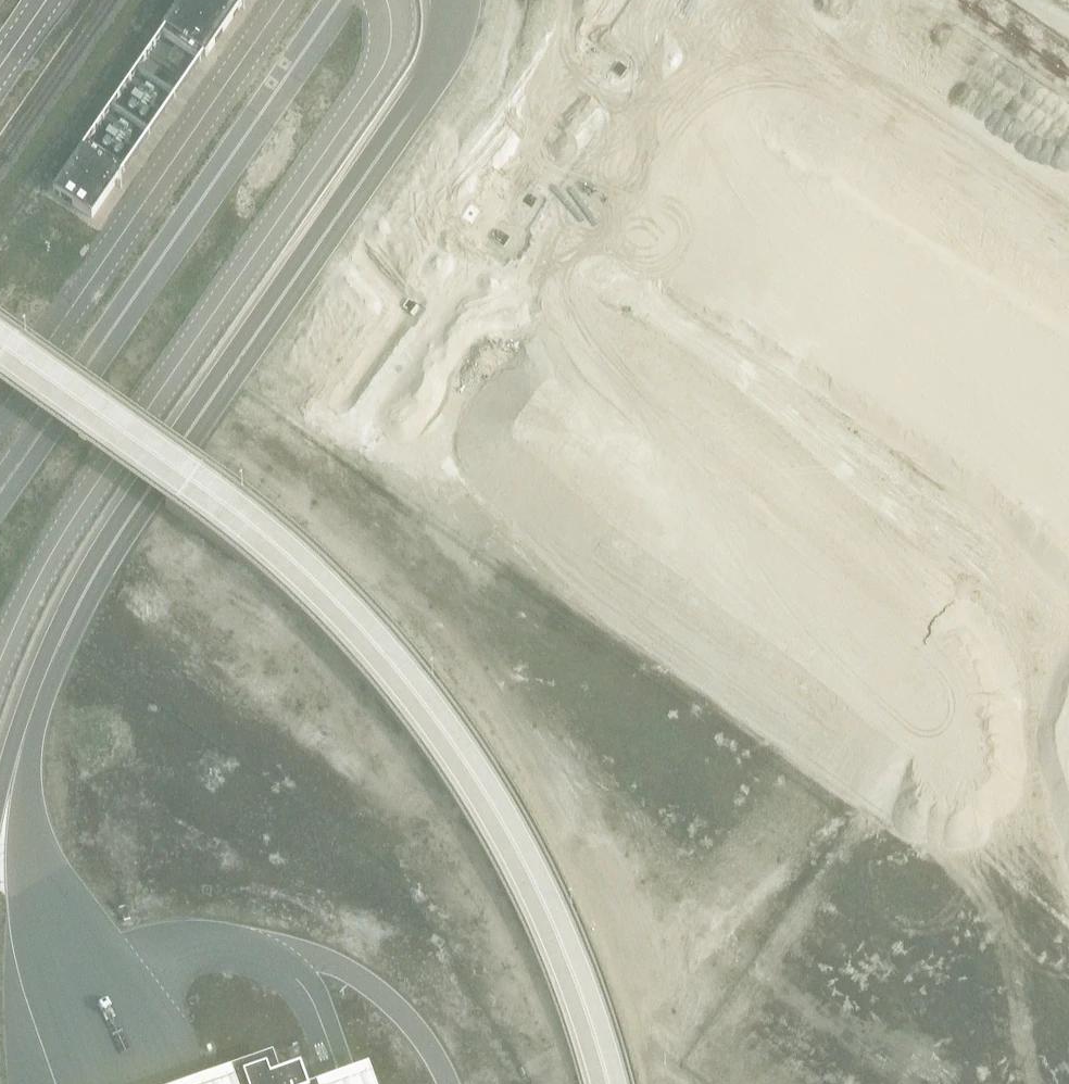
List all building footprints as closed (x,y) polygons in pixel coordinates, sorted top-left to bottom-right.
[(53,192),(91,218),(120,176),(205,57),(245,0),(183,0),(163,28),(165,29),(82,150),(53,192)] [(304,1066),(271,1078),(267,1069),(246,1076),(249,1083),(310,1083),(304,1066)] [(371,1068),(344,1077),(323,1083),(377,1083),(371,1068)] [(246,1076),(244,1069),(202,1083),(249,1083),(246,1076)]
